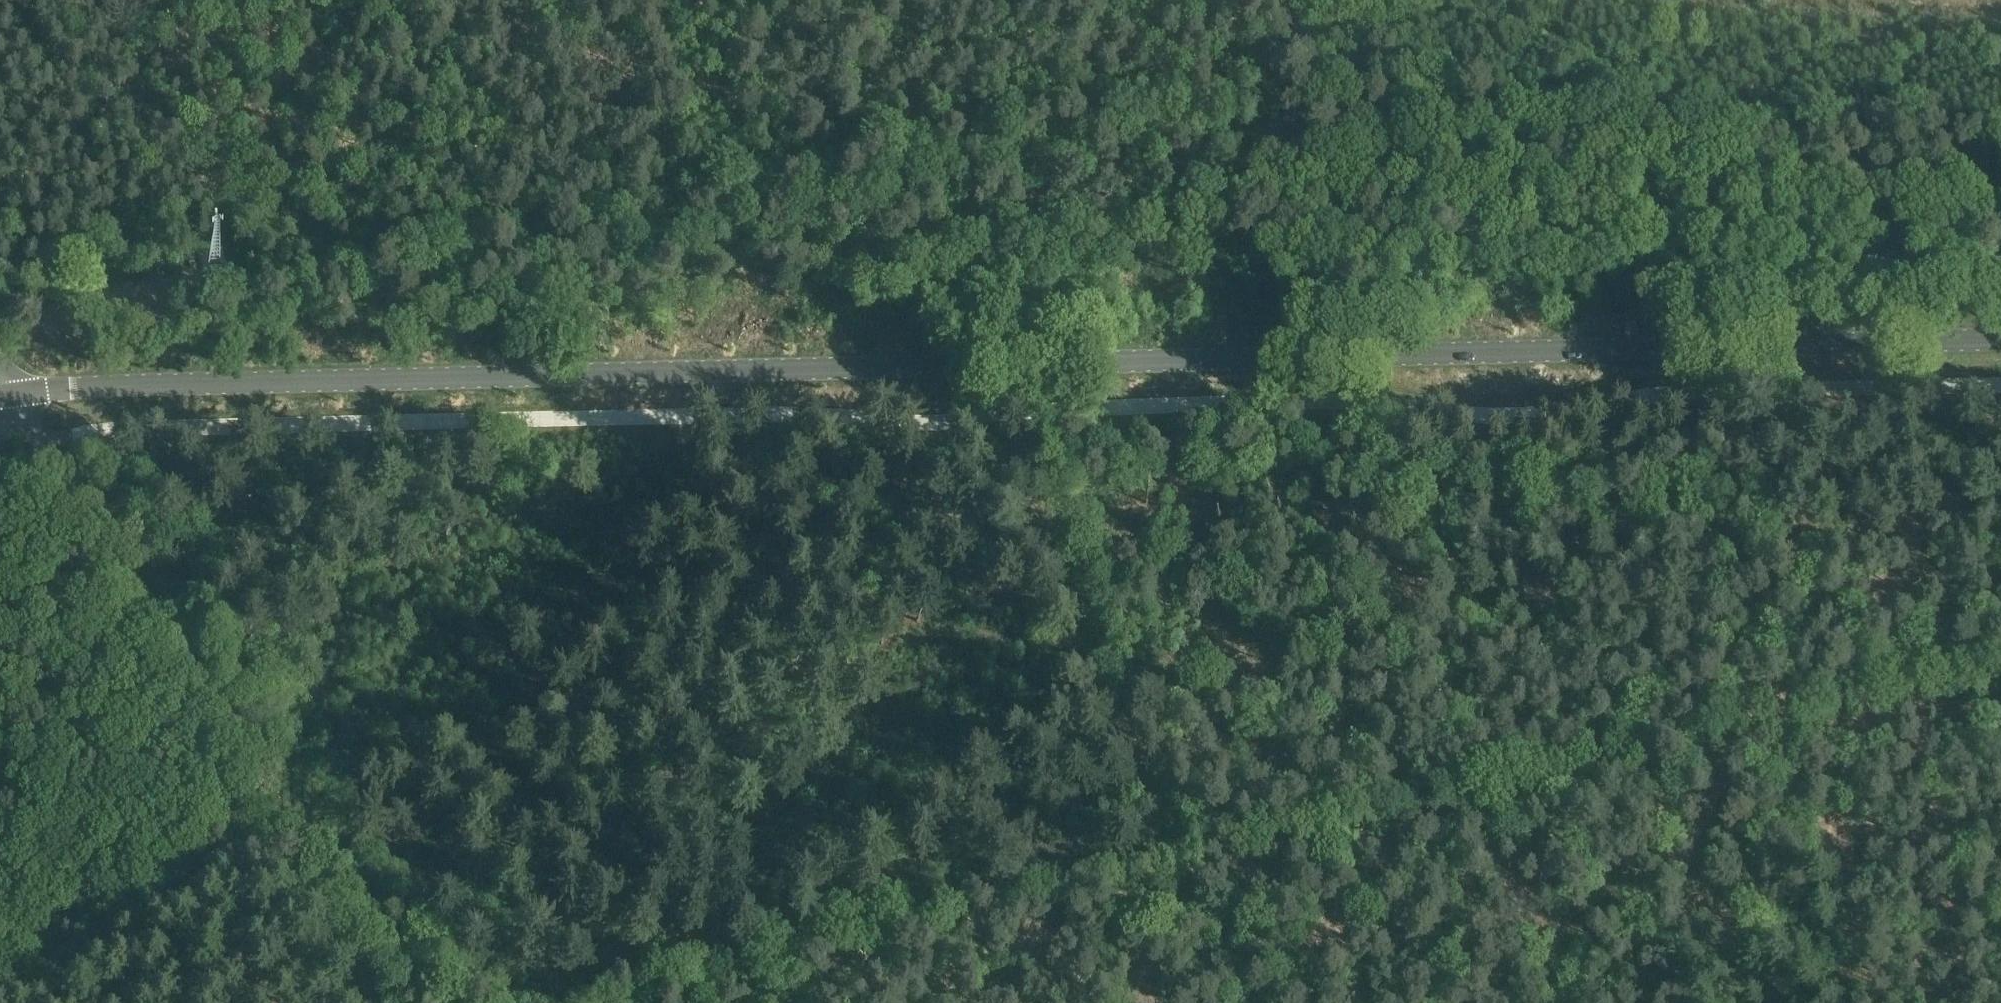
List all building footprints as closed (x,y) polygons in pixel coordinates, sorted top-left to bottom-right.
[(197,254),(199,263),(190,265),(193,277),(203,275),(204,278),(225,273),(219,248),(197,254)]
